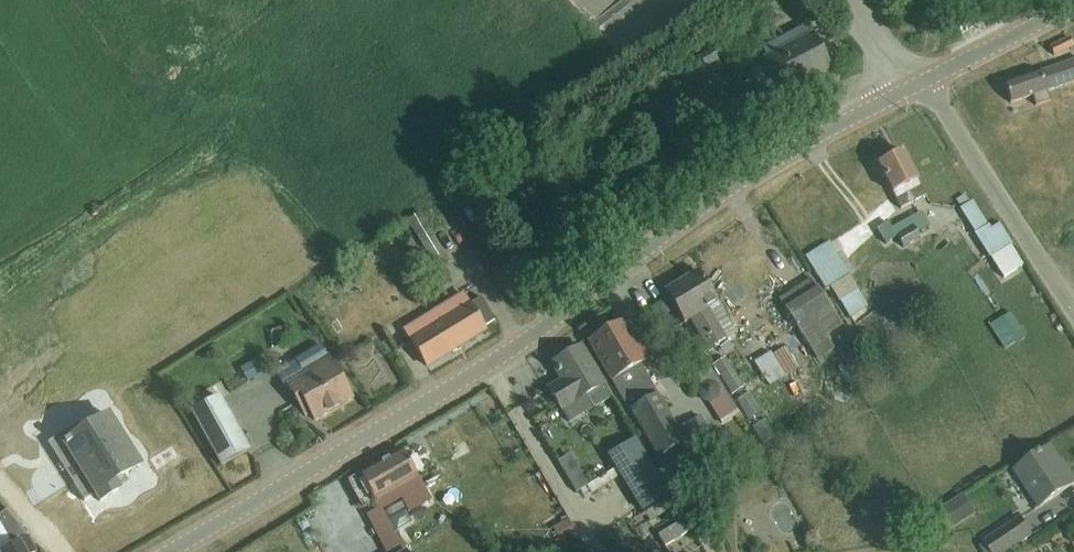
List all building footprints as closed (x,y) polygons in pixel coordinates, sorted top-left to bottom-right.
[(803,24),(819,11),(810,0),(784,0),(803,24)] [(762,85),(774,78),(782,93),(829,69),(812,36),(765,60),(765,61),(753,67),(751,73),(756,83),(762,85)] [(1049,45),(1054,54),(1072,44),(1067,36),(1049,45)] [(1073,80),(1073,59),(1041,71),(1041,69),(1003,82),(1010,102),(1035,93),(1039,103),(1052,99),(1049,89),(1073,80)] [(877,165),(900,210),(925,197),(902,152),(877,165)] [(961,209),(975,231),(1005,279),(1027,266),(1002,226),(991,232),(972,202),(961,209)] [(410,222),(415,230),(438,267),(450,259),(434,233),(446,225),(435,207),(410,222)] [(930,228),(921,214),(893,231),(890,225),(878,232),(886,246),(898,239),(904,250),(921,240),(918,235),(930,228)] [(808,257),(846,321),(868,308),(830,244),(808,257)] [(685,324),(692,320),(709,348),(726,338),(718,325),(728,319),(699,270),(665,290),(685,324)] [(785,307),(796,325),(819,363),(833,355),(835,350),(828,339),(842,330),(812,280),(789,294),(794,301),(785,307)] [(430,317),(435,324),(412,339),(427,364),(484,329),(464,296),(430,317)] [(993,322),(1008,348),(1030,335),(1015,309),(993,322)] [(591,341),(594,347),(681,501),(694,494),(690,488),(697,484),(683,459),(715,441),(701,418),(677,431),(640,366),(644,365),(621,324),(591,341)] [(853,332),(838,343),(846,355),(861,344),(853,332)] [(721,424),(739,412),(696,343),(681,352),(707,393),(703,395),(721,424)] [(303,372),(286,382),(296,400),(301,397),(313,417),(350,396),(329,358),(328,358),(321,345),(295,359),(303,372)] [(582,346),(581,347),(553,364),(563,381),(550,389),(562,410),(575,402),(576,402),(588,395),(595,407),(612,397),(582,346)] [(783,349),(772,356),(780,370),(785,377),(785,378),(797,371),(783,349)] [(771,353),(754,364),(769,387),(785,377),(780,370),(772,356),(773,356),(771,353)] [(733,394),(744,387),(732,367),(721,374),(733,394)] [(193,408),(198,418),(222,465),(250,452),(221,395),(193,408)] [(761,415),(749,422),(763,445),(775,438),(761,415)] [(92,451),(74,462),(84,478),(73,485),(83,502),(94,495),(99,503),(118,491),(113,484),(140,467),(108,417),(82,434),(92,451)] [(613,450),(608,453),(643,513),(669,496),(634,437),(620,445),(613,450)] [(1040,507),(1073,485),(1073,479),(1069,472),(1067,473),(1050,448),(1016,471),(1040,507)] [(388,459),(360,474),(375,502),(419,479),(404,451),(399,453),(398,451),(387,457),(388,459)] [(963,497),(935,515),(947,533),(975,514),(963,497)] [(0,551),(1,551),(34,551),(37,550),(30,536),(8,508),(0,516),(0,550),(0,551)] [(990,551),(1005,551),(1032,534),(1021,519),(985,543),(990,551)]
